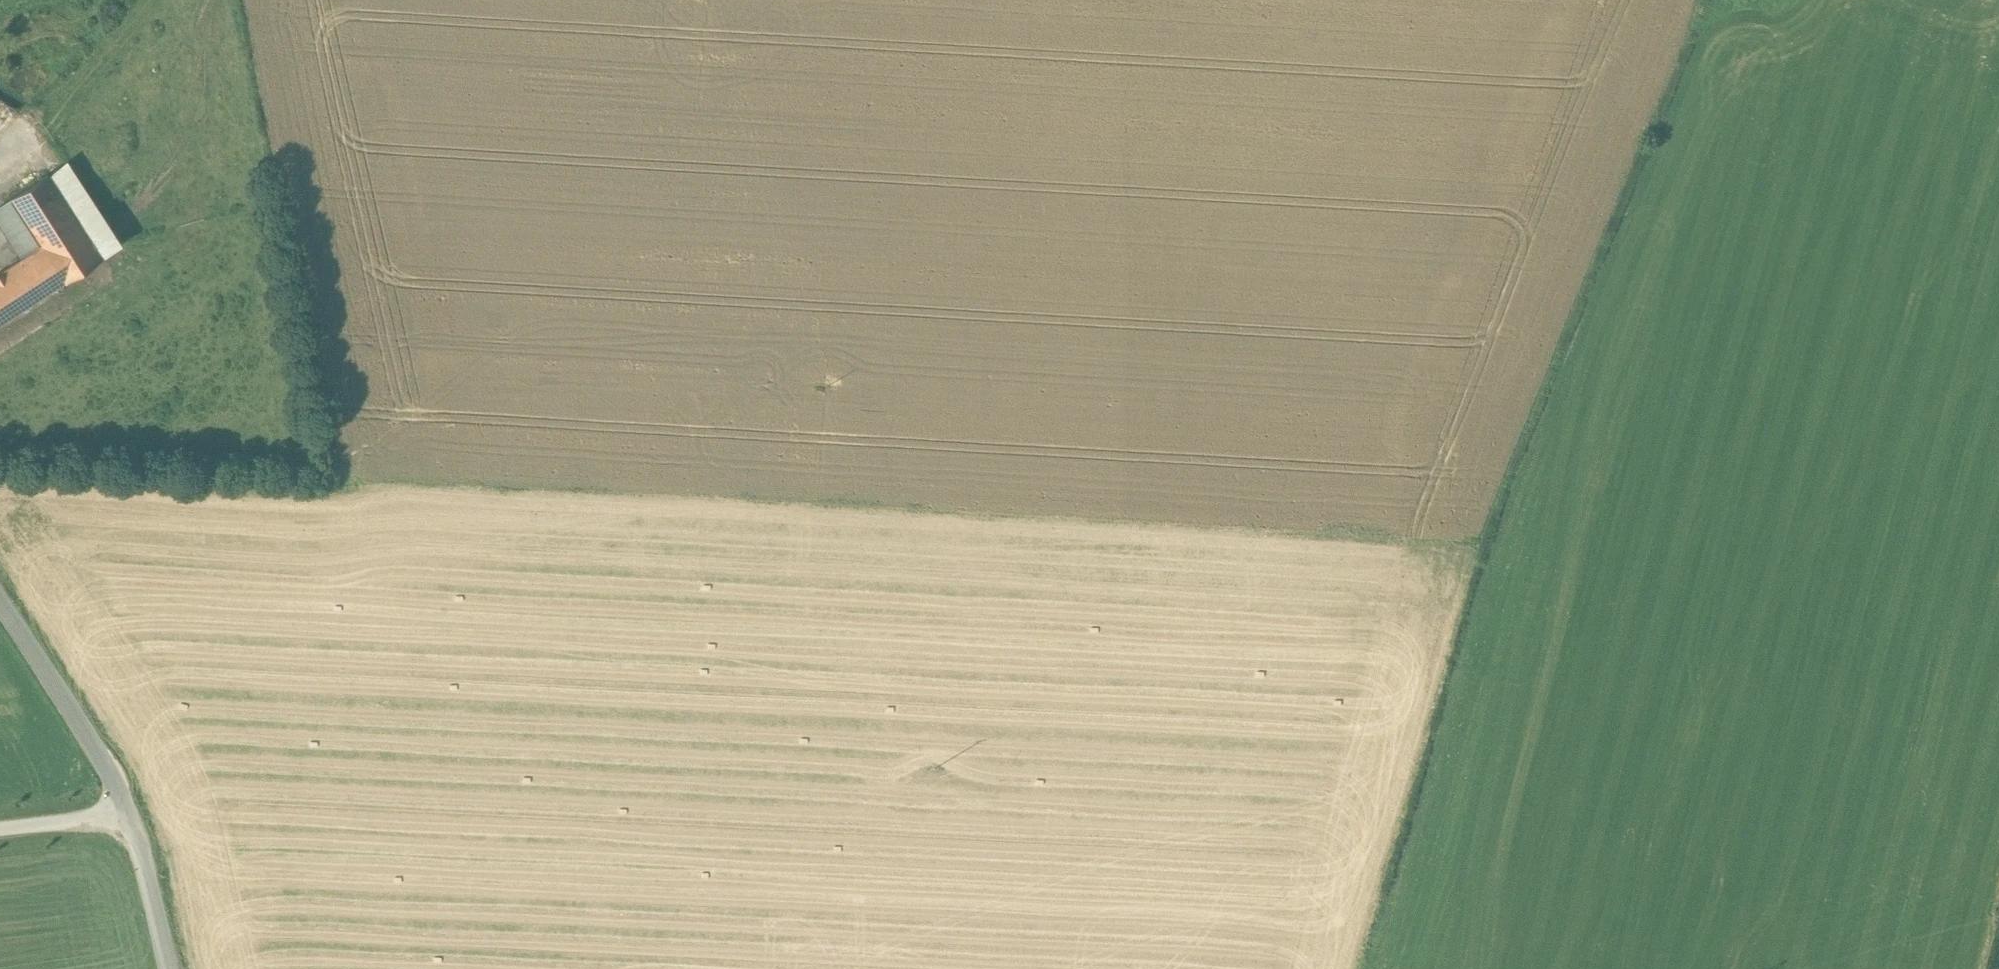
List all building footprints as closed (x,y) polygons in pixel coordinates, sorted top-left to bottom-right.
[(47,172),(11,196),(19,209),(32,228),(68,204),(47,172)] [(0,204),(0,220),(1,221),(19,209),(11,196),(0,204)] [(103,256),(68,204),(32,228),(43,245),(65,279),(66,280),(103,256)] [(19,209),(1,221),(0,220),(0,225),(22,258),(43,245),(32,228),(19,209)] [(0,273),(0,322),(65,279),(43,245),(22,258),(0,273)]
